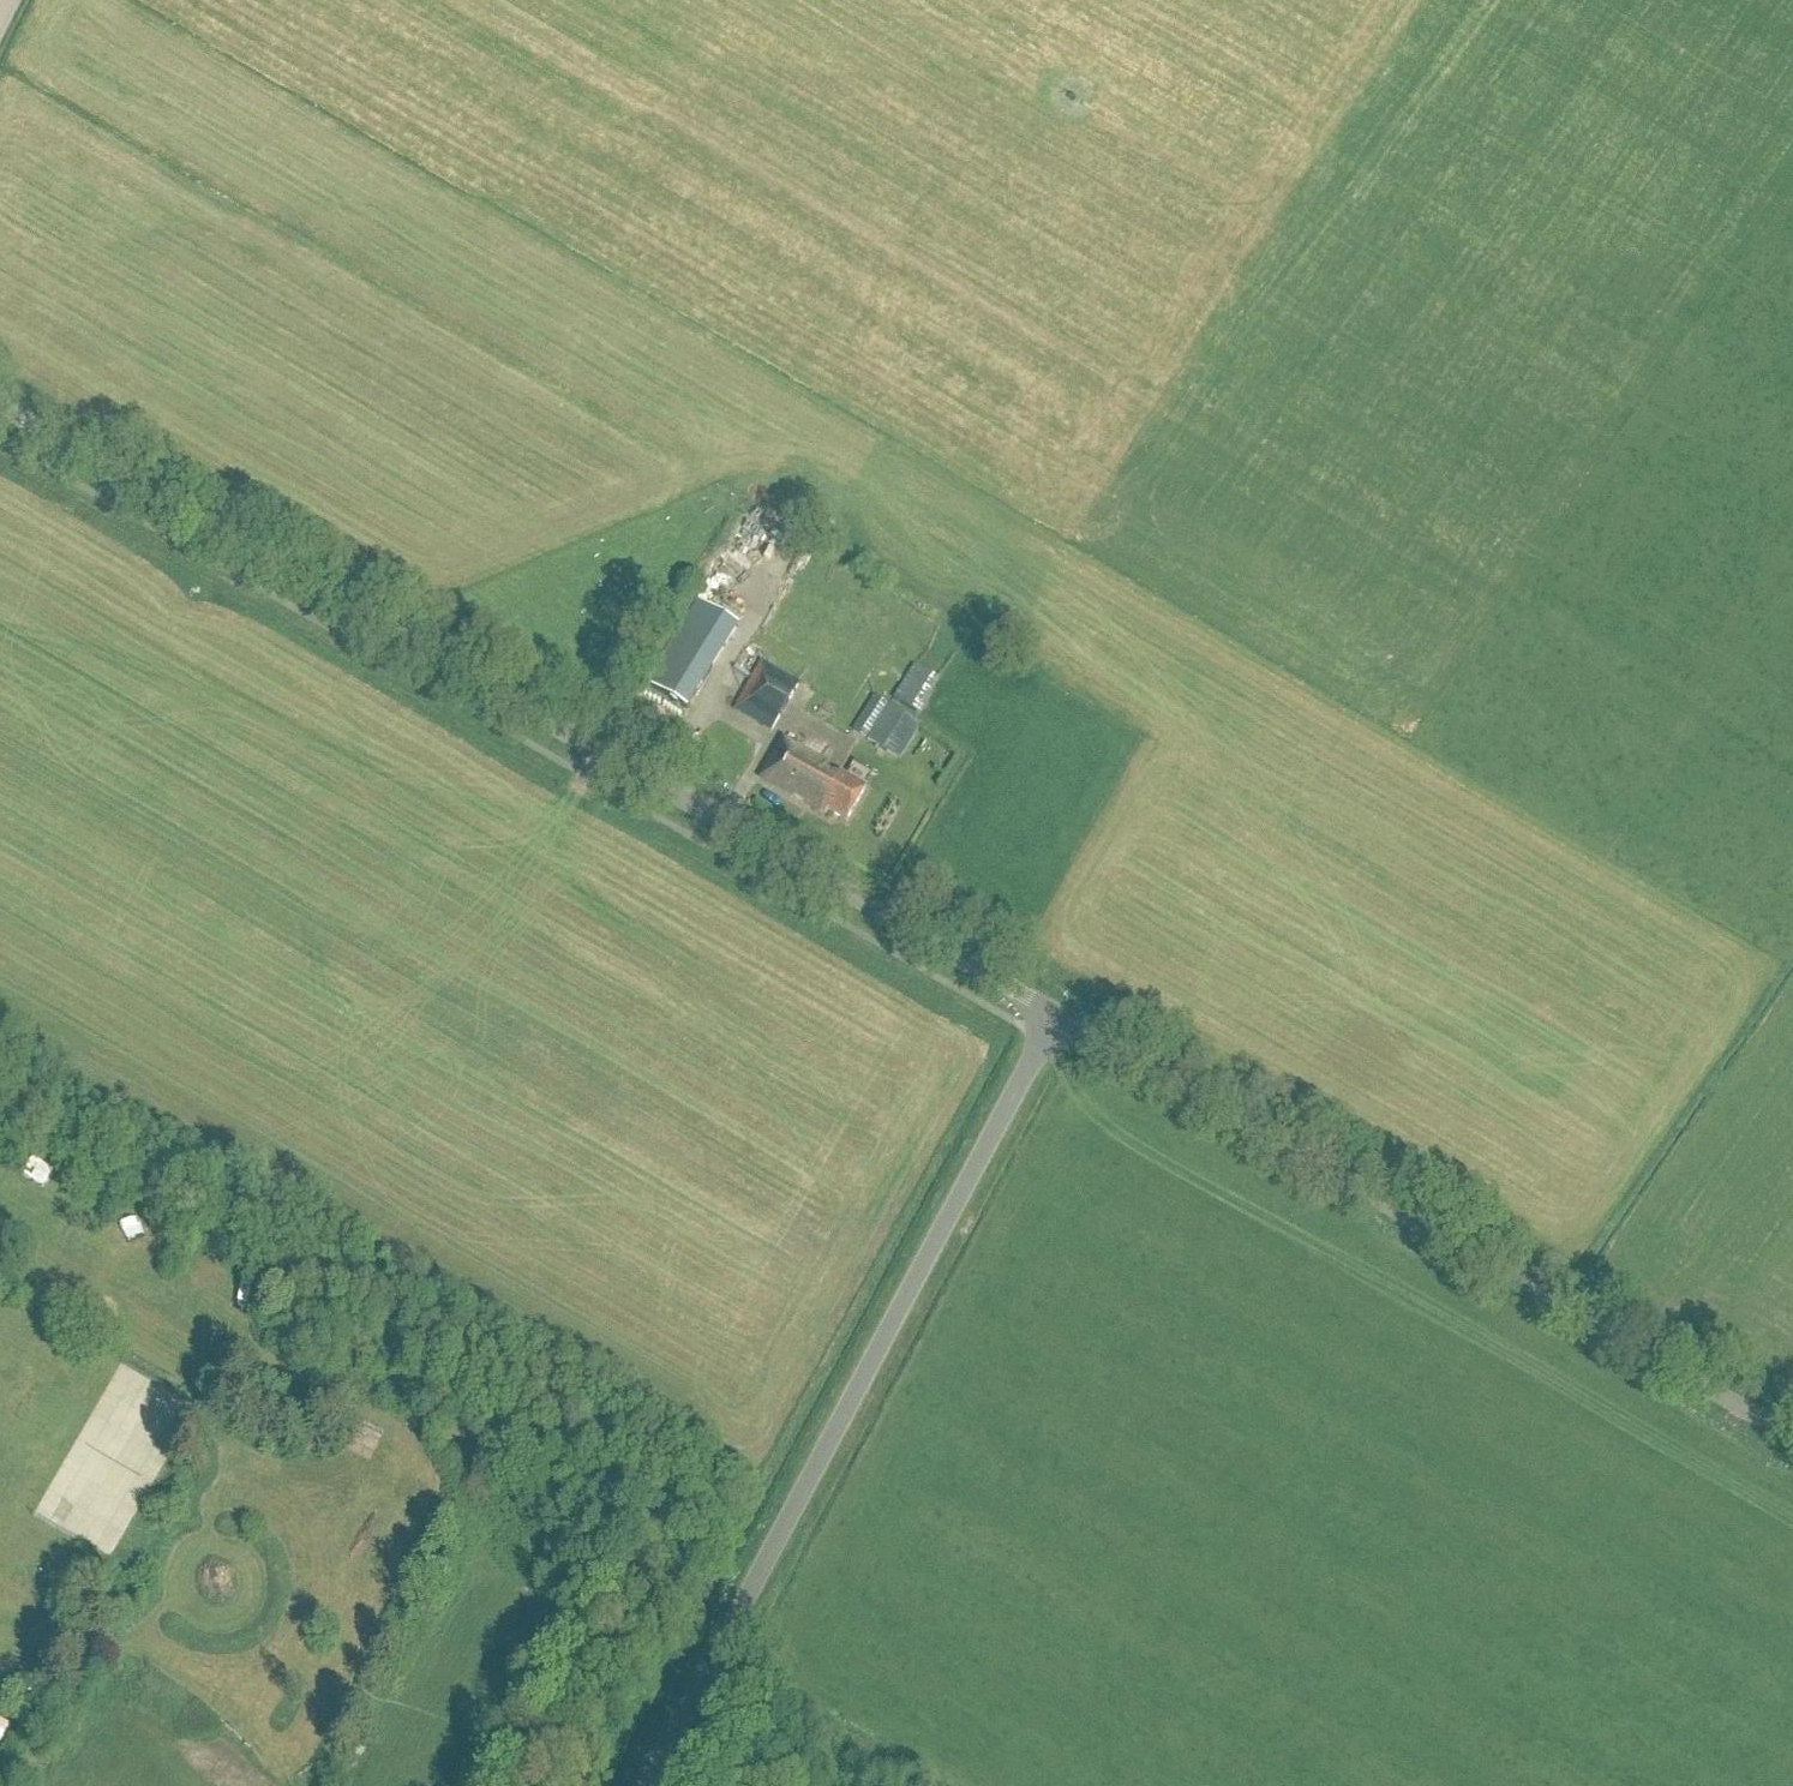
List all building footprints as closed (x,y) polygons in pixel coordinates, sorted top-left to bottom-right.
[(698,604),(647,687),(687,712),(738,629),(698,604)] [(770,733),(798,685),(803,675),(788,665),(782,676),(761,664),(734,712),(770,733)] [(913,669),(892,701),(917,717),(938,685),(913,669)] [(919,731),(887,710),(888,709),(874,701),(853,733),(866,742),(898,763),(919,731)] [(762,780),(824,817),(826,814),(844,824),(863,792),(824,770),(826,767),(784,742),(762,780)]
